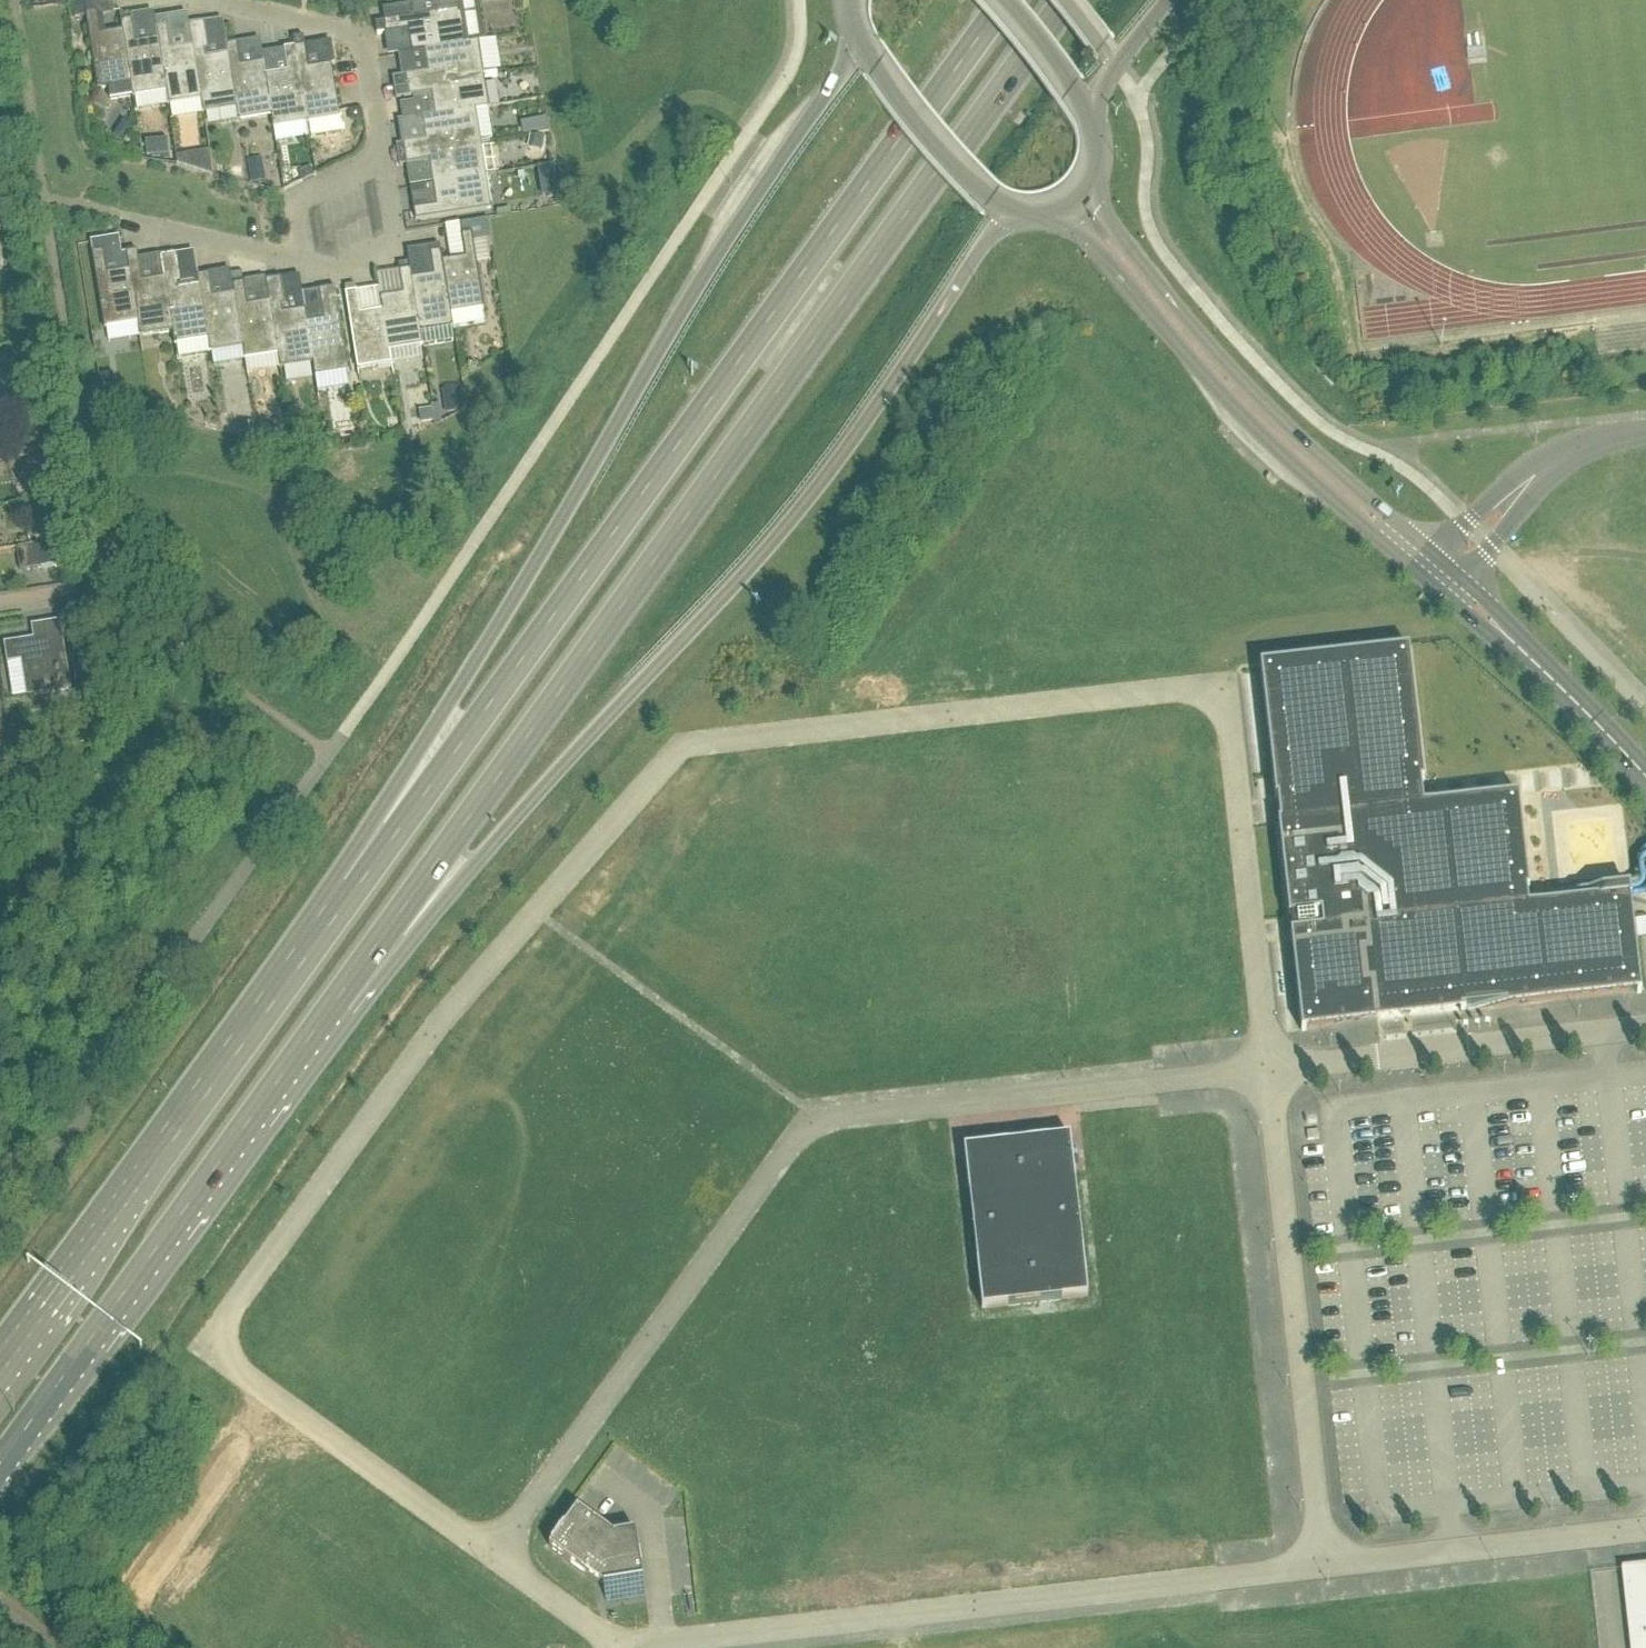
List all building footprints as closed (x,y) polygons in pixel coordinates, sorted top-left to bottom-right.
[(466,45),(458,0),(449,0),(411,6),(413,19),(376,25),(378,37),(385,35),(386,36),(409,32),(413,55),(426,53),(426,52),(466,46),(466,45)] [(124,33),(123,33),(101,36),(98,14),(86,15),(98,91),(109,90),(110,100),(133,97),(132,86),(124,33)] [(159,41),(158,41),(136,45),(133,22),(122,24),(123,33),(124,33),(132,86),(133,97),(134,99),(166,94),(167,94),(159,41)] [(194,49),(193,49),(171,52),(167,22),(155,24),(158,41),(159,41),(167,94),(166,94),(169,107),(201,102),(202,102),(194,49)] [(229,56),(228,57),(206,60),(205,53),(209,53),(204,25),(189,28),(193,49),(194,49),(202,102),(201,102),(203,116),(216,114),(218,123),(221,126),(238,123),(236,110),(237,110),(229,56)] [(307,126),(341,120),(332,66),(309,70),(304,39),(294,40),(295,49),(307,126)] [(430,74),(393,80),(395,90),(484,76),(478,43),(466,45),(466,46),(426,52),(426,53),(430,74)] [(266,77),(267,77),(265,64),(241,68),(238,45),(226,47),(228,57),(229,56),(237,110),(236,110),(238,123),(271,118),(272,118),(266,77)] [(273,131),(307,126),(295,49),(284,51),(288,73),(267,77),(266,77),(272,118),(271,118),(273,131)] [(476,113),(490,110),(484,76),(395,90),(396,101),(432,95),(436,117),(436,118),(476,112),(476,113)] [(482,144),(476,113),(476,112),(436,118),(436,117),(422,119),(426,142),(397,147),(399,158),(482,144)] [(433,185),(487,177),(482,144),(399,158),(400,168),(430,163),(433,185)] [(154,145),(146,145),(147,161),(155,160),(154,145)] [(233,178),(242,177),(242,167),(232,167),(233,178)] [(554,167),(536,170),(542,199),(560,196),(554,167)] [(250,174),(252,185),(265,183),(263,172),(250,174)] [(487,177),(433,185),(437,208),(414,212),(416,223),(492,210),(487,177)] [(451,316),(452,316),(485,311),(475,252),(493,249),(488,221),(459,226),(461,237),(465,259),(443,263),(451,316)] [(130,272),(129,272),(107,276),(104,253),(93,255),(105,330),(137,325),(138,325),(130,272)] [(164,280),(142,283),(138,253),(127,255),(129,272),(130,272),(138,325),(137,325),(139,339),(172,333),(173,333),(164,280)] [(443,263),(442,253),(430,255),(434,277),(412,281),(411,281),(420,334),(421,334),(454,329),(452,316),(451,316),(443,263)] [(200,288),(199,288),(178,291),(177,285),(180,284),(176,257),(160,259),(164,280),(173,333),(172,333),(174,346),(208,341),(200,288)] [(411,281),(412,281),(411,271),(399,273),(403,296),(380,300),(382,313),(383,312),(390,353),(391,353),(423,347),(421,334),(420,334),(411,281)] [(269,304),(247,307),(242,274),(231,276),(234,296),(235,296),(243,349),(245,362),(277,357),(278,357),(269,304)] [(235,296),(234,296),(212,299),(209,277),(198,279),(199,288),(200,288),(208,341),(210,354),(243,349),(235,296)] [(307,324),(308,324),(306,311),(283,315),(282,308),(285,308),(280,280),(266,283),(269,304),(278,357),(277,357),(279,370),(313,365),(314,365),(307,324)] [(383,312),(382,313),(360,316),(357,294),(346,295),(358,372),(393,366),(391,353),(390,353),(383,312)] [(314,365),(313,365),(315,378),(349,373),(337,297),(326,299),(329,321),(308,324),(307,324),(314,365)] [(16,407),(32,406),(28,377),(12,379),(16,407)] [(52,501),(31,504),(34,527),(55,523),(52,501)] [(39,568),(60,565),(56,544),(35,547),(39,568)] [(60,674),(57,657),(65,656),(60,624),(32,628),(35,642),(6,647),(8,665),(22,663),(25,683),(31,682),(34,698),(71,692),(68,672),(60,674)] [(1459,996),(1460,1013),(1641,993),(1629,890),(1558,898),(1559,905),(1528,908),(1526,893),(1529,892),(1518,797),(1423,808),(1421,784),(1424,784),(1409,651),(1260,668),(1275,801),(1277,801),(1280,824),(1278,824),(1289,920),(1291,920),(1292,935),(1290,936),(1301,1031),(1302,1034),(1459,996)] [(83,671),(74,672),(76,694),(86,692),(83,671)] [(1645,939),(1645,920),(1636,922),(1638,940),(1639,940),(1641,940),(1645,939)] [(1088,1299),(1070,1138),(964,1150),(982,1310),(1088,1299)] [(646,1594),(636,1532),(613,1535),(577,1510),(550,1548),(603,1588),(621,1585),(623,1598),(646,1594)] [(1622,1570),(1631,1647),(1645,1647),(1645,1568),(1622,1570)] [(514,1621),(530,1608),(522,1599),(507,1612),(514,1621)]
